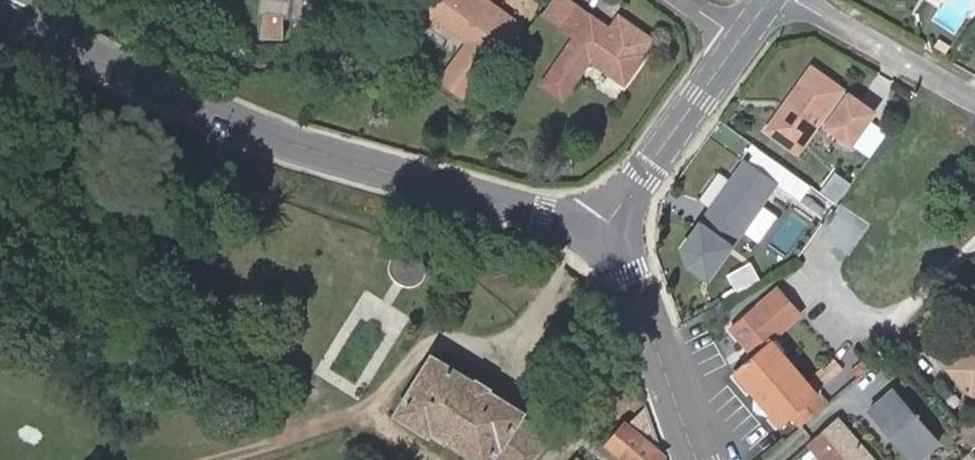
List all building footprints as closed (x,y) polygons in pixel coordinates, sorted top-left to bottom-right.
[(261,38),(284,39),(282,15),(287,16),(290,0),(266,0),(261,38)] [(488,2),(484,8),(473,0),(437,0),(428,12),(467,42),(438,83),(461,100),(491,60),(487,56),(512,20),(488,2)] [(488,2),(487,0),(473,0),(484,8),(488,2)] [(544,12),(559,23),(572,4),(567,0),(553,0),(544,12)] [(546,82),(566,96),(591,59),(625,84),(656,39),(620,13),(609,29),(579,8),(566,27),(577,36),(546,82)] [(542,46),(533,39),(522,54),(531,61),(542,46)] [(842,91),(811,70),(769,131),(799,153),(824,117),(842,91)] [(842,91),(824,117),(831,123),(849,96),(842,91)] [(831,123),(827,128),(852,145),(874,113),(849,96),(831,123)] [(786,170),(756,148),(684,250),(690,266),(709,279),(786,170)] [(850,182),(843,176),(835,187),(842,193),(850,182)] [(409,250),(399,252),(391,257),(388,268),(390,279),(401,288),(414,287),(422,281),(425,272),(424,260),(416,253),(409,250)] [(778,290),(733,329),(756,356),(736,373),(783,426),(793,417),(800,427),(826,404),(772,341),(801,316),(778,290)] [(949,369),(974,396),(974,395),(974,343),(949,369)] [(473,384),(432,358),(397,414),(441,442),(445,436),(483,459),(534,459),(553,437),(520,416),(521,413),(487,392),(473,384)] [(473,384),(487,392),(490,385),(477,377),(473,384)] [(911,459),(920,459),(939,444),(893,391),(869,411),(911,459)] [(662,455),(646,406),(629,421),(609,444),(628,459),(658,459),(662,455)] [(840,421),(811,446),(823,459),(874,459),(840,421)] [(964,432),(973,443),(974,442),(974,423),(964,432)]
